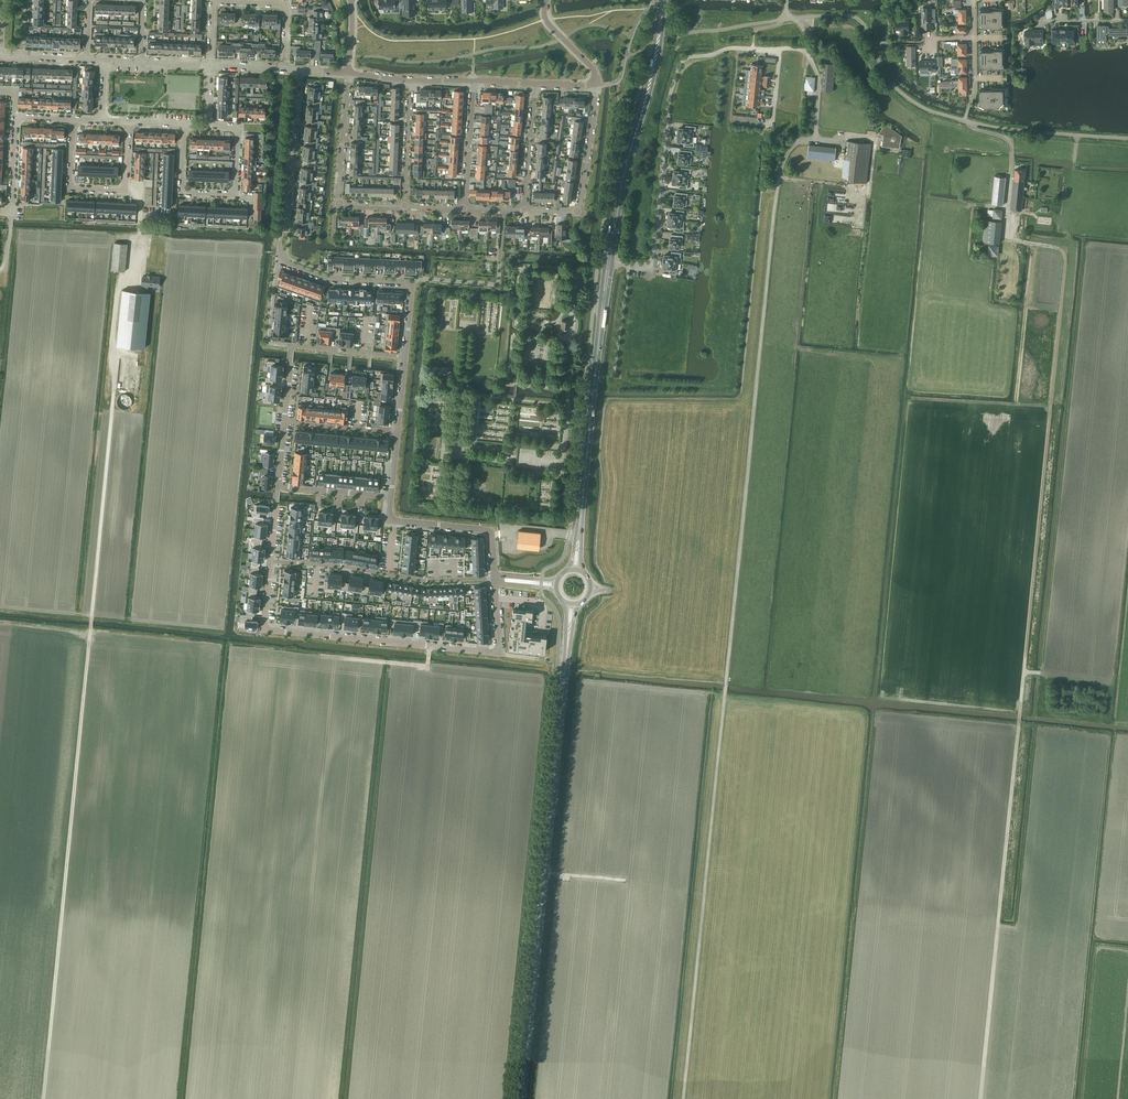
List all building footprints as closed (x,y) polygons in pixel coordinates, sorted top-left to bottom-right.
[(302,4),(298,4),(298,9),(305,9),(308,9),(308,7),(305,6),(305,5),(306,0),(302,0),(302,4)] [(378,9),(393,8),(393,12),(400,12),(400,0),(378,0),(378,9)] [(400,8),(403,8),(403,15),(414,15),(414,0),(400,0),(400,8)] [(428,5),(428,7),(428,9),(446,9),(446,0),(428,0),(428,5)] [(462,13),(472,12),(472,0),(462,0),(462,13)] [(503,0),(486,0),(486,4),(493,4),(493,8),(503,8),(503,0)] [(1104,11),(1106,11),(1107,12),(1108,13),(1109,13),(1111,12),(1111,11),(1113,11),(1113,0),(1104,0),(1104,11)] [(1119,7),(1121,6),(1121,8),(1123,9),(1124,9),(1125,8),(1125,6),(1127,6),(1127,0),(1119,0),(1119,7)] [(324,6),(324,10),(332,10),(332,7),(329,1),(326,2),(328,6),(324,6)] [(931,21),(935,21),(935,8),(927,9),(921,9),(921,15),(921,27),(932,27),(931,21)] [(979,10),(979,28),(991,28),(991,29),(1003,29),(1003,19),(1003,15),(1004,15),(1004,8),(990,8),(990,9),(979,10)] [(309,17),(309,24),(319,24),(319,20),(323,20),(323,11),(314,10),(314,17),(309,17)] [(217,16),(217,25),(224,25),(228,25),(228,22),(228,12),(221,12),(221,16),(217,16)] [(232,25),(238,25),(238,17),(235,17),(235,12),(228,12),(228,22),(232,22),(232,25)] [(245,23),(249,23),(249,13),(242,13),(242,17),(238,17),(238,25),(245,26),(245,23)] [(249,23),(248,26),(259,26),(259,18),(256,18),(256,14),(249,13),(249,23)] [(265,24),(270,24),(270,14),(263,14),(263,18),(259,18),(259,26),(265,27),(265,24)] [(270,14),(270,24),(273,24),(273,27),(277,28),(277,30),(278,30),(280,30),(280,28),(280,19),(277,19),(277,15),(270,14)] [(900,34),(908,34),(907,30),(909,30),(909,21),(896,21),(896,30),(900,30),(900,34)] [(319,24),(309,24),(308,31),(313,31),(313,38),(322,38),(322,28),(318,28),(319,24)] [(952,26),(952,28),(956,28),(956,27),(957,27),(957,32),(958,32),(958,35),(963,35),(963,32),(966,32),(966,25),(952,26)] [(1106,26),(1097,26),(1097,40),(1097,43),(1106,43),(1106,40),(1106,36),(1107,36),(1107,35),(1127,35),(1127,29),(1109,29),(1106,29),(1106,26)] [(1064,29),(1052,29),(1052,39),(1058,39),(1058,41),(1068,41),(1068,45),(1075,45),(1075,41),(1073,41),(1073,31),(1069,31),(1068,31),(1068,32),(1064,32),(1064,29)] [(1032,32),(1025,32),(1025,41),(1026,41),(1026,44),(1033,44),(1038,44),(1038,41),(1043,41),(1043,40),(1046,40),(1046,31),(1043,31),(1043,30),(1035,30),(1035,32),(1032,32)] [(147,42),(147,50),(148,50),(148,51),(155,51),(155,42),(155,39),(147,39),(147,42)] [(268,46),(268,56),(275,56),(275,52),(279,52),(279,44),(279,39),(277,39),(277,44),(272,43),(272,47),(268,46)] [(314,57),(314,59),(319,59),(319,60),(333,61),(334,52),(320,51),(320,40),(315,40),(314,46),(314,47),(314,55),(314,56),(314,57)] [(219,54),(226,54),(227,44),(223,44),(223,41),(216,41),(216,49),(219,50),(219,54)] [(227,44),(226,54),(233,54),(233,50),(237,50),(237,49),(237,42),(231,42),(227,42),(227,44)] [(237,49),(237,50),(240,51),(240,55),(247,55),(248,45),(243,45),(244,42),(237,42),(237,49)] [(248,45),(247,55),(254,55),(254,51),(258,51),(258,50),(258,43),(255,43),(252,43),(252,45),(248,45)] [(258,50),(258,51),(261,52),(261,56),(268,56),(268,46),(265,46),(265,43),(258,43),(258,50)] [(296,59),(303,59),(304,50),(300,49),(300,46),(293,46),(293,55),(296,55),(296,59)] [(907,46),(907,56),(908,56),(908,66),(916,66),(916,53),(915,53),(915,46),(907,46)] [(314,55),(314,47),(308,47),(308,50),(304,50),(303,59),(310,60),(310,56),(314,56),(314,55)] [(1004,55),(1005,55),(1005,48),(990,48),(990,49),(979,50),(979,68),(992,68),(992,69),(1004,69),(1004,59),(1004,55)] [(920,61),(920,70),(920,73),(928,73),(928,70),(932,70),(932,72),(936,72),(936,65),(932,65),(932,61),(920,61)] [(822,90),(833,91),(836,64),(825,63),(822,90)] [(85,70),(85,77),(94,77),(94,70),(90,70),(90,67),(84,67),(84,70),(85,70)] [(764,77),(761,76),(761,77),(760,82),(761,82),(761,83),(763,83),(763,85),(769,86),(770,76),(764,75),(764,77)] [(323,85),(316,84),(316,87),(309,87),(308,93),(320,94),(322,94),(323,85)] [(967,84),(953,84),(953,86),(957,86),(957,87),(958,87),(959,87),(959,91),(962,91),(962,94),(966,94),(966,93),(966,90),(967,90),(968,89),(968,87),(967,86),(967,84)] [(365,94),(365,86),(359,86),(359,90),(356,89),(356,95),(359,95),(359,93),(365,94)] [(1006,95),(1006,88),(991,88),(988,88),(988,89),(979,90),(979,105),(988,104),(988,108),(993,108),(1000,109),(1000,108),(1005,108),(1005,95),(1006,95)] [(416,93),(416,102),(427,102),(427,99),(427,89),(420,89),(420,93),(416,93)] [(480,94),(479,100),(481,100),(485,100),(489,101),(490,92),(483,91),(483,94),(480,94)] [(496,101),(496,104),(498,104),(498,101),(499,101),(503,102),(503,101),(504,101),(507,101),(507,98),(507,96),(503,96),(503,93),(496,92),(496,101)] [(315,100),(314,104),(321,104),(322,101),(319,101),(320,94),(308,93),(308,100),(315,100)] [(543,97),(543,103),(551,104),(551,105),(554,105),(555,105),(555,102),(558,103),(558,100),(555,100),(555,102),(551,102),(552,97),(550,97),(549,97),(543,97)] [(559,103),(559,105),(560,105),(563,106),(563,108),(569,109),(570,109),(571,97),(564,97),(564,98),(560,98),(559,103)] [(743,99),(742,105),(749,106),(748,110),(755,111),(755,107),(757,107),(758,103),(763,104),(763,101),(758,101),(743,99)] [(307,106),(306,113),(318,114),(319,108),(321,108),(321,104),(314,104),(314,107),(307,106)] [(313,120),(313,123),(319,124),(320,120),(317,120),(318,114),(306,113),(306,119),(313,120)] [(572,116),(571,123),(574,124),(573,127),(582,129),(582,128),(583,128),(583,125),(582,125),(583,122),(580,121),(580,118),(572,116)] [(305,126),(304,133),(316,134),(317,128),(319,128),(319,124),(313,123),(312,127),(305,126)] [(677,130),(676,134),(693,136),(693,130),(695,130),(696,126),(686,125),(685,129),(678,128),(678,130),(677,130)] [(883,146),(896,147),(896,146),(899,146),(900,141),(898,140),(901,136),(885,125),(880,133),(879,133),(882,134),(882,135),(882,136),(883,137),(885,137),(885,139),(883,139),(883,146)] [(573,127),(572,134),(581,135),(582,129),(573,127)] [(353,130),(353,136),(356,136),(356,139),(362,140),(367,140),(367,137),(361,136),(361,130),(353,130)] [(77,134),(76,141),(80,142),(80,141),(84,142),(84,145),(86,145),(86,142),(87,133),(80,132),(80,134),(77,134)] [(311,140),(311,143),(317,144),(318,138),(316,137),(316,134),(304,133),(304,139),(311,140)] [(246,134),(244,137),(245,137),(245,144),(254,144),(254,137),(251,137),(251,134),(246,134)] [(572,134),(571,141),(580,142),(581,135),(581,136),(581,135),(572,134)] [(676,134),(676,139),(677,139),(677,141),(684,142),(683,146),(693,147),(694,143),(692,143),(693,136),(676,134)] [(351,142),(350,149),(362,149),(362,143),(362,140),(356,139),(355,142),(351,142)] [(570,147),(579,149),(579,145),(580,143),(580,142),(571,141),(570,147)] [(841,180),(866,183),(871,144),(846,141),(841,180)] [(303,146),(303,152),(314,154),(315,150),(317,150),(317,144),(311,143),(310,146),(303,146)] [(809,144),(807,157),(835,160),(836,153),(839,153),(840,148),(836,148),(836,147),(809,144)] [(569,154),(578,156),(578,155),(578,151),(579,150),(579,149),(570,147),(569,154)] [(677,159),(677,163),(690,164),(691,151),(679,150),(679,153),(678,153),(678,157),(677,156),(677,159)] [(314,154),(303,152),(302,159),(309,160),(309,163),(316,164),(316,160),(314,160),(314,154)] [(568,160),(567,166),(576,167),(577,161),(568,159),(568,160)] [(301,168),(301,174),(312,175),(313,169),(315,169),(315,166),(309,165),(308,168),(301,168)] [(567,166),(566,173),(575,174),(576,168),(576,167),(567,166)] [(445,174),(445,178),(452,178),(452,175),(456,175),(457,168),(449,168),(445,168),(445,169),(445,174)] [(672,173),(672,177),(689,179),(689,173),(691,173),(691,169),(681,168),(681,171),(674,170),(674,173),(672,173)] [(535,169),(535,176),(537,176),(537,180),(539,180),(539,181),(541,181),(545,181),(545,177),(543,177),(544,173),(546,173),(547,170),(544,170),(535,169)] [(1024,181),(1025,170),(1015,169),(1014,180),(1013,180),(1010,209),(1021,211),(1024,189),(1026,189),(1027,187),(1024,187),(1024,181)] [(477,171),(476,177),(481,178),(481,182),(483,182),(484,179),(484,178),(484,171),(477,171)] [(566,173),(565,180),(574,181),(575,176),(575,175),(575,174),(566,173)] [(301,174),(300,181),(307,182),(307,185),(314,186),(317,186),(317,182),(314,182),(312,182),(312,175),(301,174)] [(994,176),(993,187),(991,204),(1003,205),(1005,187),(1006,177),(994,176)] [(689,179),(672,177),(671,181),(673,181),(672,183),(679,184),(679,187),(679,188),(687,189),(689,179)] [(565,180),(564,186),(573,188),(573,187),(574,181),(565,180)] [(469,189),(469,195),(476,195),(475,198),(482,198),(483,190),(483,184),(481,184),(479,184),(479,189),(476,189),(469,189)] [(299,188),(299,194),(311,195),(311,192),(313,192),(313,187),(314,186),(307,185),(307,187),(306,188),(299,188)] [(563,193),(572,194),(573,188),(564,186),(563,193)] [(410,187),(409,195),(416,195),(416,196),(422,197),(423,189),(416,189),(416,187),(413,187),(413,188),(410,187)] [(503,190),(503,199),(509,199),(510,195),(512,195),(512,193),(512,192),(504,187),(503,187),(503,190)] [(30,193),(21,192),(21,199),(22,199),(22,202),(28,203),(28,200),(30,200),(30,195),(33,195),(33,193),(30,193)] [(547,192),(547,201),(554,201),(554,195),(558,195),(558,192),(556,192),(547,192)] [(558,192),(558,195),(563,195),(562,200),(564,200),(565,200),(571,201),(572,195),(572,194),(563,193),(558,192)] [(673,202),(673,205),(682,206),(682,205),(686,206),(687,193),(675,192),(675,195),(674,195),(674,199),(673,199),(673,201),(673,202)] [(299,194),(298,201),(304,201),(303,205),(312,205),(312,199),(310,199),(310,195),(299,194)] [(297,207),(297,214),(309,215),(309,209),(311,209),(312,205),(303,205),(303,208),(297,207)] [(667,215),(666,219),(683,221),(684,210),(676,210),(675,213),(668,212),(668,215),(667,215)] [(303,221),(303,224),(310,225),(310,221),(308,221),(309,215),(297,214),(296,220),(303,221)] [(338,217),(338,225),(338,226),(341,226),(341,225),(348,226),(348,229),(351,229),(351,226),(350,226),(350,216),(348,216),(342,216),(342,215),(341,215),(341,217),(338,217)] [(350,216),(350,226),(351,226),(359,226),(359,216),(352,216),(350,216)] [(365,219),(365,226),(376,226),(377,226),(378,217),(375,217),(369,217),(369,216),(369,217),(365,217),(365,219)] [(1051,222),(1052,217),(1037,216),(1036,224),(1051,225),(1051,222)] [(378,217),(377,226),(377,227),(379,227),(379,230),(386,230),(386,231),(390,231),(391,223),(390,223),(386,223),(387,217),(386,217),(380,217),(378,217)] [(451,219),(451,229),(456,229),(458,229),(458,233),(461,234),(462,230),(460,229),(460,220),(458,220),(452,219),(451,219)] [(683,221),(666,219),(666,223),(667,223),(667,226),(674,226),(673,231),(683,232),(684,227),(682,227),(683,221)] [(982,241),(999,243),(1001,221),(984,219),(982,241)] [(460,220),(460,229),(462,230),(469,230),(469,220),(463,220),(460,220)] [(479,227),(479,230),(486,230),(486,234),(489,234),(489,230),(487,230),(488,221),(485,221),(479,220),(479,227)] [(488,221),(487,230),(489,230),(496,231),(496,224),(497,221),(496,221),(488,221)] [(396,222),(396,232),(403,232),(403,236),(406,236),(406,232),(405,232),(405,222),(403,222),(396,222)] [(405,222),(405,232),(406,232),(417,232),(418,225),(414,224),(414,222),(414,223),(405,222)] [(420,226),(420,234),(424,234),(424,233),(431,233),(431,237),(434,237),(434,233),(432,233),(433,223),(432,223),(430,223),(424,223),(424,226),(420,226)] [(433,223),(432,233),(434,233),(441,234),(441,223),(435,223),(434,223),(433,223)] [(296,227),(295,234),(302,234),(302,238),(305,239),(305,235),(307,235),(307,231),(311,231),(312,225),(310,225),(303,224),(303,228),(296,227)] [(557,224),(557,238),(561,238),(561,242),(570,242),(570,239),(565,239),(566,224),(557,224)] [(506,225),(506,236),(514,236),(513,240),(516,240),(516,238),(516,236),(515,236),(515,226),(507,226),(507,225),(506,225)] [(515,226),(515,236),(516,236),(516,238),(524,238),(527,238),(527,229),(524,229),(524,226),(515,226)] [(527,229),(527,238),(530,238),(530,236),(538,236),(538,240),(541,241),(541,236),(539,236),(540,227),(531,226),(531,229),(527,229)] [(540,227),(539,236),(541,236),(548,237),(548,245),(551,245),(552,229),(548,229),(548,227),(540,227)] [(669,244),(669,247),(678,248),(678,244),(682,244),(683,236),(671,234),(671,238),(670,238),(669,241),(669,244)] [(112,269),(125,271),(127,243),(114,242),(112,269)] [(988,255),(998,256),(999,245),(989,244),(988,255)] [(662,257),(662,261),(678,263),(678,257),(680,257),(681,252),(671,251),(671,256),(664,255),(663,257),(662,257)] [(338,257),(328,256),(327,268),(328,268),(328,267),(333,268),(333,265),(338,266),(338,257)] [(349,257),(338,257),(338,266),(343,266),(343,268),(348,268),(348,269),(349,257)] [(359,258),(349,257),(348,269),(348,268),(353,269),(354,269),(354,266),(358,267),(359,267),(359,258)] [(369,258),(359,258),(359,267),(363,267),(363,269),(364,269),(369,269),(369,270),(369,258)] [(380,259),(369,258),(369,270),(369,269),(374,270),(375,267),(379,268),(380,259)] [(390,259),(380,259),(379,268),(380,268),(384,268),(384,270),(389,270),(389,271),(390,271),(390,259)] [(400,260),(390,259),(390,271),(390,270),(395,271),(395,268),(400,269),(400,260)] [(411,260),(400,260),(400,269),(405,269),(405,271),(410,271),(410,272),(411,260)] [(411,260),(410,272),(410,271),(415,272),(416,272),(416,271),(416,269),(421,270),(421,269),(423,269),(423,265),(421,265),(421,261),(411,260)] [(678,263),(662,261),(661,265),(662,266),(662,268),(669,269),(669,273),(676,274),(678,263)] [(276,286),(285,289),(290,274),(284,272),(284,271),(280,269),(277,277),(279,278),(276,286)] [(292,291),(297,277),(297,276),(296,276),(290,274),(285,289),(292,291)] [(142,276),(141,285),(143,285),(142,292),(147,292),(148,285),(159,286),(160,277),(147,276),(147,277),(142,276)] [(292,291),(298,293),(303,279),(297,277),(292,291)] [(305,296),(310,281),(303,279),(298,293),(305,296)] [(305,296),(311,298),(316,283),(310,281),(305,296)] [(316,283),(311,298),(320,301),(326,285),(323,284),(323,286),(316,283)] [(330,292),(327,292),(327,297),(329,297),(329,301),(335,302),(336,288),(336,289),(330,289),(330,292)] [(366,289),(365,303),(373,304),(374,294),(372,294),(372,291),(366,290),(366,289)] [(120,312),(117,345),(140,347),(145,347),(148,315),(150,293),(147,292),(142,292),(122,290),(120,312)] [(276,300),(276,307),(287,308),(288,302),(288,299),(281,297),(280,301),(276,300)] [(562,328),(562,330),(567,331),(567,328),(568,328),(569,321),(562,320),(561,328),(562,328)] [(317,328),(317,332),(318,332),(318,333),(317,336),(317,341),(318,341),(322,342),(323,341),(324,341),(326,326),(326,323),(318,322),(318,326),(318,328),(317,328)] [(326,326),(324,341),(326,341),(326,342),(331,342),(332,337),(332,334),(333,334),(336,334),(336,327),(333,327),(326,326)] [(340,328),(336,327),(336,334),(339,335),(338,343),(339,343),(344,344),(344,343),(346,343),(347,332),(340,331),(340,328)] [(354,333),(347,332),(346,343),(347,344),(352,344),(353,344),(354,333)] [(267,361),(267,365),(268,365),(268,371),(270,371),(283,373),(283,369),(283,366),(278,366),(276,365),(274,365),(275,361),(267,361)] [(308,366),(304,365),(303,373),(314,374),(318,374),(318,367),(311,366),(308,365),(308,366)] [(265,381),(273,382),(273,378),(275,379),(277,379),(282,379),(282,376),(283,373),(270,371),(270,378),(265,377),(265,381)] [(336,387),(338,373),(337,373),(333,372),(333,373),(330,373),(329,382),(329,387),(336,387)] [(380,372),(380,379),(393,381),(394,374),(390,373),(387,373),(380,372)] [(338,373),(336,387),(343,388),(343,385),(344,384),(344,377),(345,375),(345,374),(343,374),(338,373)] [(351,386),(358,387),(359,375),(352,375),(352,378),(351,385),(351,386)] [(360,375),(359,375),(358,387),(365,387),(365,388),(365,386),(366,376),(364,376),(364,375),(360,375)] [(281,389),(281,386),(276,386),(274,386),(272,385),(273,382),(265,381),(265,385),(266,385),(266,392),(281,393),(281,389)] [(374,397),(374,401),(381,401),(381,398),(388,398),(390,399),(391,399),(391,397),(392,393),(378,391),(377,397),(374,397)] [(280,400),(280,397),(281,393),(266,392),(265,398),(263,398),(263,402),(271,403),(271,399),(273,399),(275,399),(280,400)] [(374,401),(373,404),(377,405),(376,411),(389,412),(390,411),(390,408),(390,406),(389,406),(387,405),(380,405),(381,401),(374,401)] [(298,413),(297,417),(302,417),(304,418),(305,407),(305,404),(299,403),(298,406),(298,410),(297,413),(298,413)] [(341,410),(340,421),(347,422),(349,407),(341,407),(341,410)] [(372,422),(371,426),(378,427),(378,423),(388,424),(389,418),(378,417),(375,417),(375,422),(372,422)] [(264,433),(263,442),(267,442),(267,443),(271,444),(271,443),(275,443),(276,434),(276,435),(264,434),(264,433)] [(274,453),(264,452),(263,465),(271,466),(273,466),(273,461),(274,461),(274,458),(274,453)] [(268,469),(260,468),(259,472),(263,473),(263,474),(262,488),(271,489),(271,484),(272,484),(272,480),(271,480),(272,475),(267,475),(267,473),(268,469)] [(252,510),(252,515),(259,516),(260,512),(261,512),(263,512),(268,512),(268,513),(269,511),(270,507),(269,507),(269,505),(269,506),(264,505),(264,504),(260,504),(260,505),(257,504),(256,504),(254,504),(254,511),(252,510)] [(318,528),(318,525),(324,526),(326,511),(322,511),(319,511),(318,520),(315,520),(314,527),(318,528)] [(335,522),(332,521),(332,513),(330,512),(326,511),(324,526),(331,527),(330,529),(335,529),(335,522)] [(341,528),(347,528),(348,514),(345,513),(345,514),(342,513),(341,522),(337,522),(336,529),(341,530),(341,528)] [(347,528),(353,529),(353,531),(357,532),(358,524),(354,524),(355,515),(352,515),(352,514),(348,514),(347,528)] [(253,520),(255,521),(255,529),(268,530),(268,525),(267,525),(267,523),(264,523),(263,523),(263,518),(263,517),(253,516),(253,520)] [(367,516),(364,516),(363,525),(360,524),(359,532),(363,532),(364,528),(369,528),(369,530),(370,530),(371,516),(367,516)] [(380,526),(377,526),(378,517),(375,517),(375,516),(371,516),(370,530),(376,531),(376,533),(380,534),(380,526)] [(251,537),(251,541),(261,542),(261,541),(261,536),(262,536),(266,537),(266,535),(267,535),(268,530),(255,529),(254,537),(251,537)] [(518,530),(517,547),(539,549),(541,532),(518,530)] [(251,541),(253,541),(253,546),(252,553),(265,554),(265,550),(265,547),(261,547),(260,547),(261,542),(251,541)] [(346,550),(344,561),(345,561),(351,562),(353,551),(346,550)] [(359,550),(358,552),(353,551),(351,562),(357,563),(359,550)] [(357,563),(362,564),(363,564),(365,551),(359,550),(357,563)] [(252,553),(251,565),(259,566),(259,565),(259,560),(260,560),(264,561),(264,558),(265,554),(252,553)] [(370,554),(368,565),(369,565),(374,566),(375,566),(377,555),(370,554)] [(251,566),(250,578),(263,580),(263,575),(262,575),(263,573),(259,573),(258,573),(258,568),(258,567),(251,566)] [(324,581),(324,588),(334,589),(335,573),(334,573),(331,573),(330,574),(329,574),(328,581),(324,581)] [(335,573),(334,589),(335,586),(341,587),(340,589),(344,590),(345,582),(341,582),(342,574),(341,574),(341,575),(340,574),(340,573),(336,573),(335,573)] [(345,582),(344,590),(354,591),(357,576),(356,576),(352,575),(352,576),(351,576),(350,576),(349,583),(345,582)] [(357,576),(354,591),(355,589),(361,590),(360,593),(364,593),(365,586),(362,585),(363,578),(361,578),(362,577),(358,576),(357,576)] [(246,590),(256,591),(257,586),(258,586),(261,586),(261,584),(262,584),(263,580),(250,578),(249,590),(246,590)] [(365,586),(364,593),(374,595),(377,579),(376,579),(372,579),(372,580),(371,579),(370,579),(369,586),(365,586)] [(377,579),(374,595),(375,592),(380,594),(380,596),(384,597),(385,589),(382,589),(383,581),(381,581),(381,580),(378,580),(378,579),(377,579)] [(388,582),(387,589),(393,590),(391,597),(396,598),(397,592),(397,591),(398,584),(393,583),(388,582)] [(398,584),(397,591),(397,592),(403,593),(402,599),(406,599),(409,586),(407,586),(408,586),(404,585),(398,584)] [(409,586),(406,599),(411,600),(412,595),(418,596),(419,588),(414,587),(409,586)] [(448,588),(442,588),(443,596),(449,596),(449,602),(453,601),(453,588),(452,588),(452,587),(448,588)] [(453,588),(453,601),(458,601),(458,596),(464,596),(463,587),(459,588),(459,587),(453,588)] [(433,588),(432,589),(433,602),(437,602),(437,597),(443,596),(442,588),(436,588),(433,588)] [(426,589),(421,589),(422,597),(428,597),(428,602),(433,602),(432,589),(426,589)] [(246,590),(245,602),(260,604),(260,600),(260,597),(256,597),(256,591),(246,590)] [(245,602),(247,603),(246,615),(251,615),(254,615),(254,610),(255,610),(259,610),(259,607),(260,604),(245,602)] [(278,604),(277,612),(281,612),(280,620),(283,620),(283,621),(287,621),(288,606),(282,605),(278,604)] [(288,606),(287,621),(290,621),(293,621),(294,613),(298,614),(298,606),(294,606),(294,607),(288,606)] [(509,644),(508,647),(518,648),(517,650),(521,650),(521,649),(528,650),(528,651),(531,651),(531,650),(536,651),(536,652),(539,652),(539,651),(544,651),(546,635),(544,635),(540,635),(540,636),(540,637),(529,636),(528,638),(523,637),(524,626),(526,627),(530,627),(531,624),(531,623),(532,609),(531,609),(527,609),(526,609),(525,609),(525,610),(513,609),(512,614),(512,617),(511,622),(511,625),(510,630),(511,630),(512,630),(512,634),(510,633),(509,641),(511,641),(511,644),(509,644)] [(311,611),(310,624),(316,625),(317,621),(319,621),(319,617),(317,616),(317,614),(311,613),(312,611),(311,611)] [(342,612),(341,619),(345,620),(344,628),(345,628),(349,629),(349,628),(350,628),(352,613),(346,613),(346,612),(342,612)] [(352,613),(350,628),(351,628),(351,629),(356,629),(357,629),(358,621),(361,621),(362,614),(358,613),(358,617),(352,616),(352,613)] [(236,617),(236,619),(237,620),(239,621),(239,622),(240,622),(239,626),(244,627),(245,627),(247,627),(247,630),(256,631),(256,628),(257,628),(258,627),(259,622),(258,622),(258,621),(252,621),(250,620),(251,616),(251,615),(246,615),(240,614),(240,616),(237,616),(236,617)] [(391,619),(390,626),(394,626),(393,632),(400,633),(401,620),(391,619)] [(407,620),(406,634),(412,634),(413,627),(416,628),(417,620),(413,620),(413,621),(407,620)] [(417,620),(416,628),(420,628),(419,634),(426,635),(427,621),(417,620)] [(433,624),(432,636),(432,635),(438,636),(439,630),(443,630),(443,623),(439,622),(439,625),(433,624)]
